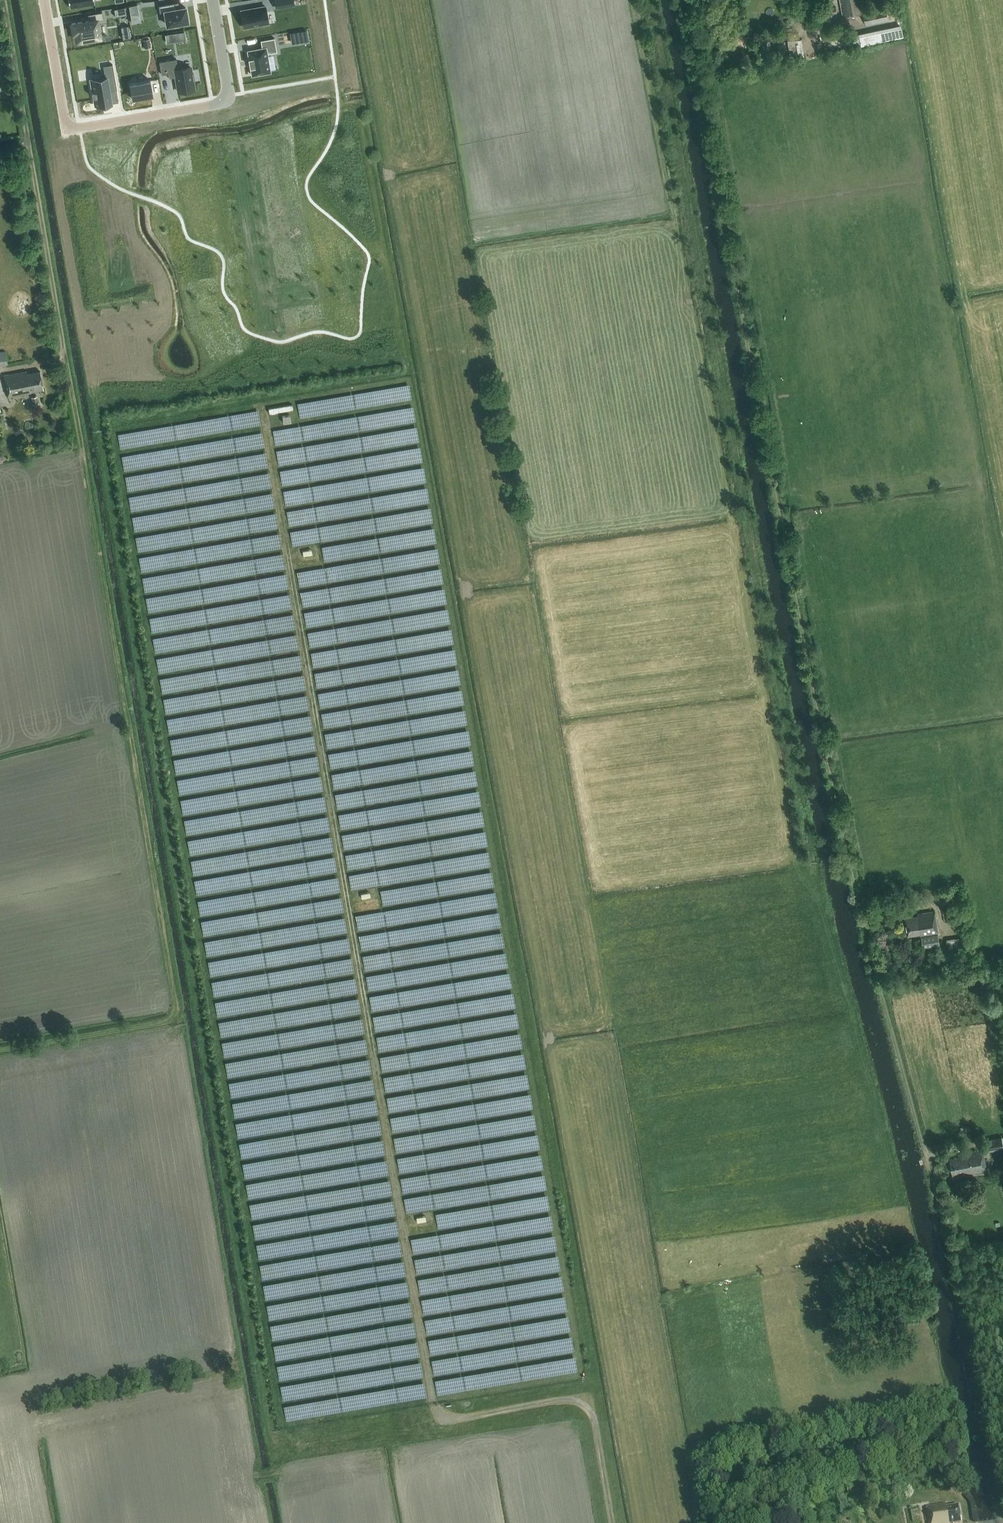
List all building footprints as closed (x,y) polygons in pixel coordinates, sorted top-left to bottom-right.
[(887,5),(868,9),(868,6),(862,7),(861,0),(840,0),(843,17),(862,13),(863,13),(866,24),(889,20),(887,5)] [(175,2),(158,5),(160,12),(165,11),(167,24),(188,21),(186,14),(187,14),(185,7),(176,8),(175,2)] [(240,9),(243,25),(268,21),(265,5),(240,9)] [(99,39),(98,36),(100,36),(97,20),(103,19),(102,12),(88,14),(89,20),(71,23),(73,33),(75,32),(77,40),(90,38),(90,40),(99,39)] [(853,44),(904,35),(902,24),(851,33),(853,44)] [(262,47),(247,50),(252,75),(270,71),(267,53),(277,51),(274,37),(261,40),(262,47)] [(791,53),(805,51),(803,37),(789,39),(791,53)] [(176,58),(159,61),(161,74),(168,73),(169,77),(176,76),(178,91),(194,89),(193,80),(195,80),(193,72),(191,72),(190,66),(178,68),(176,58)] [(109,89),(116,87),(116,89),(117,89),(112,63),(112,64),(104,66),(106,76),(91,78),(95,105),(105,103),(105,102),(111,101),(109,89)] [(150,80),(129,83),(132,98),(153,95),(150,80)] [(30,391),(43,389),(40,371),(27,373),(26,371),(4,375),(8,397),(30,392),(30,391)] [(293,402),(269,406),(270,412),(294,408),(293,402)] [(940,894),(942,905),(955,903),(953,892),(940,894)] [(942,910),(944,921),(952,920),(950,908),(942,910)] [(921,934),(938,932),(934,910),(916,912),(916,914),(904,916),(907,935),(920,933),(921,934)] [(940,945),(939,939),(938,933),(921,935),(924,948),(940,945)] [(947,939),(949,956),(951,956),(952,963),(964,961),(962,948),(967,948),(965,938),(961,939),(961,937),(947,939)] [(1002,1148),(1002,1144),(1002,1137),(982,1140),(984,1150),(959,1154),(959,1157),(950,1159),(953,1173),(963,1171),(964,1173),(969,1172),(969,1173),(987,1170),(983,1152),(1002,1148)] [(961,1522),(958,1505),(946,1507),(945,1505),(928,1508),(930,1522),(959,1522),(961,1522)]
